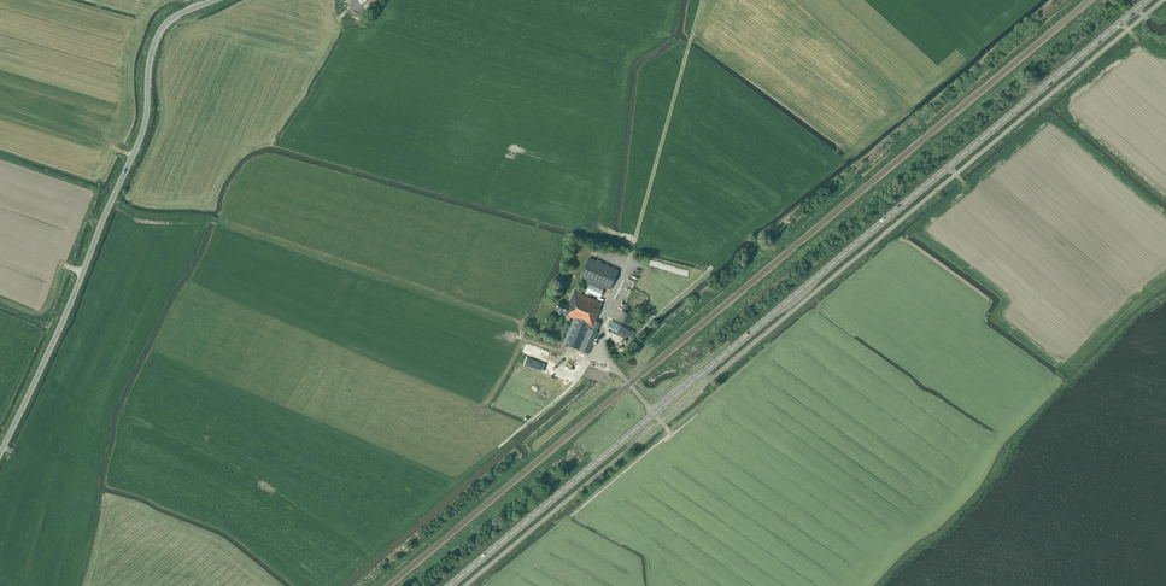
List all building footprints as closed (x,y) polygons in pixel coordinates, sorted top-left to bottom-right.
[(604,287),(610,290),(619,271),(589,258),(581,277),(591,281),(586,291),(600,297),(604,287)] [(600,310),(599,309),(602,303),(575,291),(569,305),(565,303),(564,304),(559,302),(556,308),(561,310),(561,312),(569,315),(569,316),(574,318),(563,343),(588,354),(598,332),(597,331),(600,323),(596,321),(600,310)] [(624,314),(623,317),(630,320),(632,315),(624,311),(623,313),(624,314)] [(613,343),(624,347),(628,339),(616,334),(613,343)]
